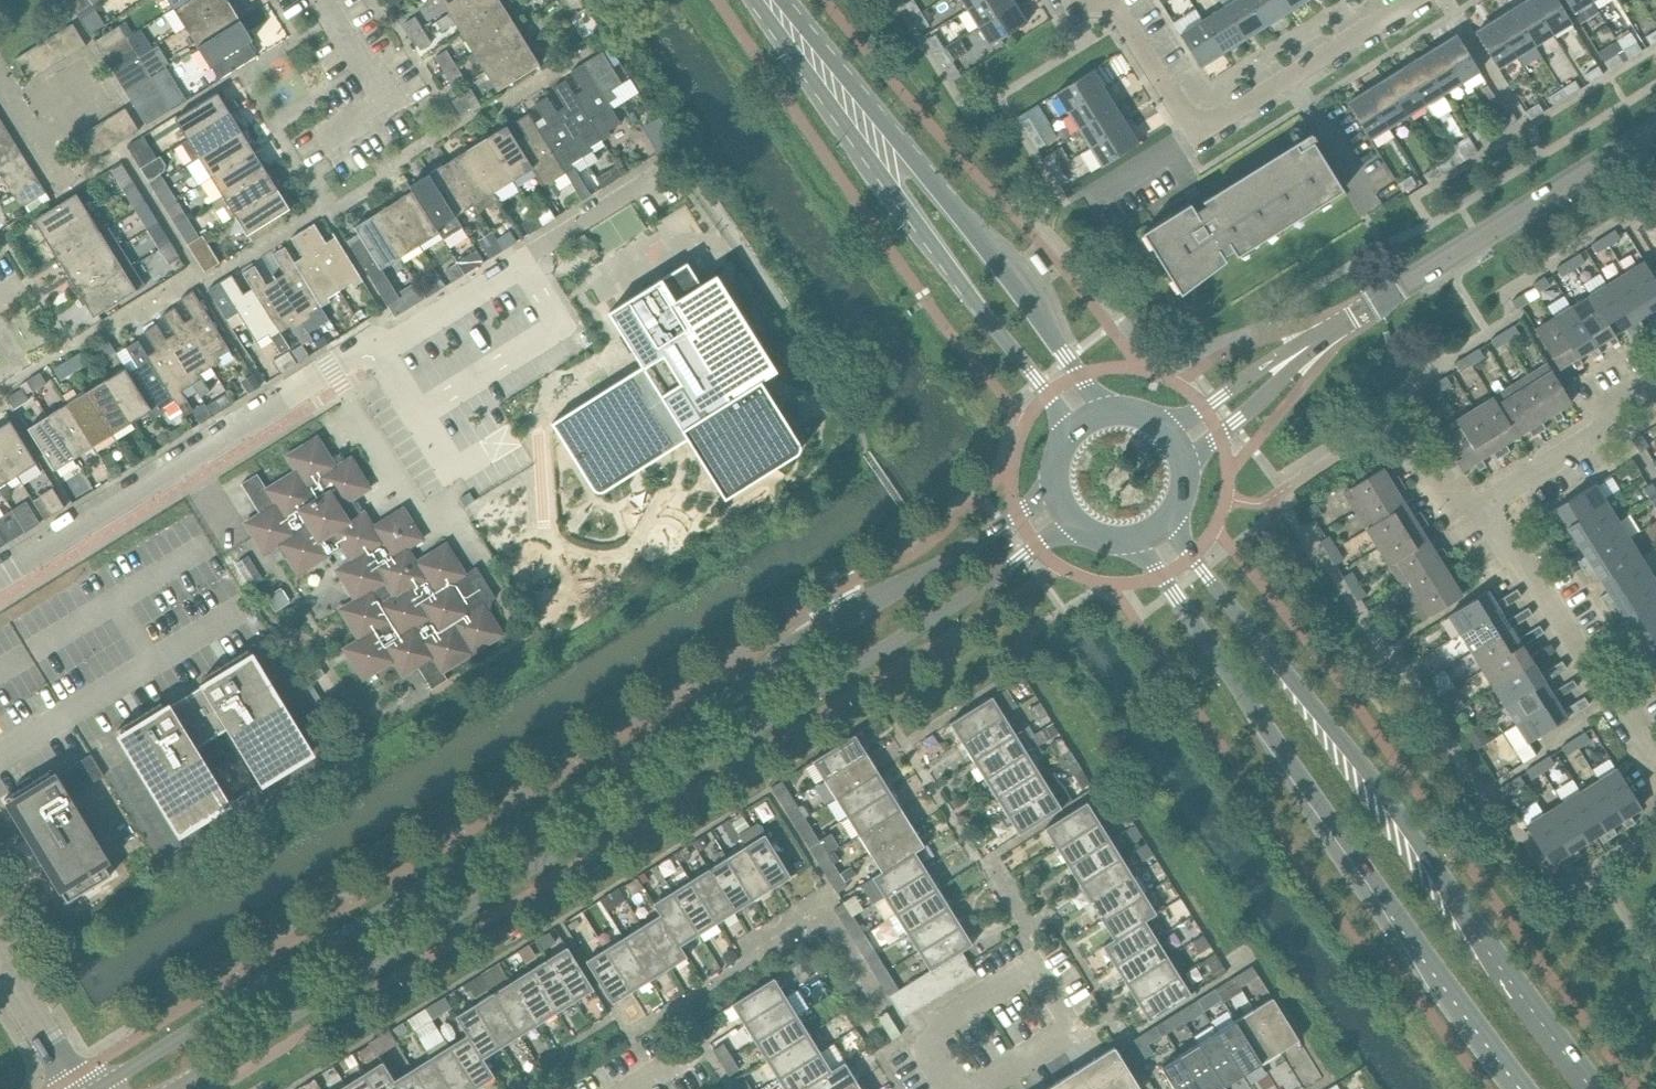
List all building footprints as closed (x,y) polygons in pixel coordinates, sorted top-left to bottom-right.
[(77,15),(92,5),(89,0),(68,0),(77,15)] [(174,7),(185,26),(227,1),(227,0),(185,0),(174,7)] [(449,13),(470,0),(428,0),(434,10),(443,4),(449,13)] [(436,21),(442,31),(455,23),(461,32),(503,7),(512,1),(512,0),(470,0),(449,13),(436,21)] [(921,12),(914,0),(910,0),(904,4),(913,17),(921,12)] [(967,9),(981,0),(961,0),(967,9)] [(978,27),(1014,4),(1011,0),(981,0),(967,9),(978,27)] [(1248,0),(1235,0),(1223,7),(1242,38),(1264,25),(1248,0)] [(1285,11),(1278,0),(1248,0),(1264,25),(1285,11)] [(1285,11),(1303,0),(1278,0),(1285,11)] [(1534,46),(1552,35),(1531,0),(1529,0),(1512,10),(1534,46)] [(1552,35),(1571,23),(1557,0),(1531,0),(1552,35)] [(1573,13),(1591,1),(1591,0),(1565,0),(1573,13)] [(185,26),(197,46),(239,20),(227,1),(185,26)] [(978,27),(989,45),(1024,24),(1024,25),(1026,24),(1014,4),(978,27)] [(77,15),(85,28),(100,18),(92,5),(77,15)] [(461,32),(473,51),(515,26),(503,7),(461,32)] [(1221,51),(1242,38),(1223,7),(1202,20),(1221,51)] [(1494,21),(1516,57),(1534,46),(1512,10),(1494,21)] [(913,17),(921,31),(930,25),(921,12),(913,17)] [(404,24),(412,36),(423,30),(415,17),(404,24)] [(239,20),(197,46),(218,79),(248,61),(256,56),(248,43),(252,40),(239,20)] [(1221,51),(1202,20),(1180,34),(1198,63),(1197,64),(1198,66),(1221,51)] [(1477,35),(1498,69),(1516,57),(1494,21),(1475,33),(1476,35),(1477,35)] [(61,30),(75,53),(86,46),(72,23),(61,30)] [(94,41),(101,53),(126,37),(119,25),(94,41)] [(478,59),(485,71),(527,45),(515,26),(473,51),(468,55),(472,62),(478,59)] [(141,28),(126,37),(138,56),(152,47),(153,47),(141,28)] [(1645,36),(1650,45),(1655,41),(1655,29),(1645,36)] [(49,37),(63,60),(75,53),(61,30),(49,37)] [(423,30),(412,36),(420,50),(431,43),(423,30)] [(927,39),(935,53),(944,48),(935,34),(927,39)] [(1438,47),(1460,83),(1479,71),(1458,37),(1459,37),(1458,35),(1438,47)] [(38,44),(51,67),(63,60),(49,37),(38,44)] [(138,56),(126,37),(101,53),(113,72),(138,56)] [(1628,59),(1641,50),(1636,42),(1622,50),(1628,59)] [(26,51),(40,74),(51,67),(38,44),(26,51)] [(527,45),(485,71),(498,91),(539,65),(527,45)] [(610,46),(602,51),(612,68),(621,63),(610,46)] [(138,56),(113,72),(125,91),(163,67),(164,66),(152,47),(138,56)] [(1420,59),(1442,94),(1460,83),(1438,47),(1420,59)] [(944,48),(935,53),(944,67),(952,61),(944,48)] [(14,58),(19,66),(28,81),(40,74),(26,51),(14,58)] [(435,57),(443,70),(454,64),(445,51),(435,57)] [(583,63),(571,71),(583,90),(574,95),(601,140),(611,134),(608,130),(620,123),(612,109),(608,102),(616,97),(611,90),(622,83),(612,68),(602,51),(583,63)] [(1617,54),(1603,62),(1609,71),(1622,62),(1617,54)] [(1402,70),(1424,105),(1442,94),(1420,59),(1402,70)] [(454,64),(443,70),(451,84),(462,77),(454,64)] [(1598,66),(1585,74),(1590,83),(1603,74),(1598,66)] [(1056,93),(1067,112),(1104,90),(1091,70),(1089,71),(1090,72),(1056,93)] [(1384,81),(1406,117),(1424,105),(1402,70),(1384,81)] [(150,75),(125,91),(146,125),(171,110),(150,75)] [(574,95),(564,78),(552,86),(564,105),(555,110),(583,156),(589,165),(597,160),(590,147),(601,140),(574,95)] [(1580,88),(1575,80),(1561,89),(1566,97),(1580,88)] [(1366,92),(1388,128),(1406,117),(1384,81),(1366,92)] [(1561,89),(1548,97),(1553,105),(1566,97),(1561,89)] [(1067,112),(1079,130),(1115,108),(1104,90),(1067,112)] [(1366,92),(1346,104),(1347,106),(1348,106),(1369,140),(1388,128),(1366,92)] [(175,118),(188,138),(229,113),(238,107),(233,100),(225,106),(217,93),(175,118)] [(460,114),(471,107),(463,94),(452,101),(460,114)] [(544,121),(536,126),(564,173),(582,201),(590,196),(572,168),(574,167),(571,163),(583,156),(555,110),(545,94),(532,102),(544,121)] [(1530,120),(1544,111),(1538,103),(1525,111),(1530,120)] [(1037,104),(1017,117),(1029,136),(1037,130),(1049,124),(1037,104)] [(138,130),(125,107),(113,115),(127,137),(138,130)] [(1090,148),(1126,125),(1115,108),(1079,130),(1090,148)] [(525,136),(517,142),(532,168),(538,178),(546,190),(556,184),(553,180),(564,173),(536,126),(525,110),(513,117),(525,136)] [(1504,129),(1517,121),(1512,112),(1507,115),(1498,121),(1504,129)] [(229,113),(188,138),(180,143),(192,162),(199,157),(241,132),(245,129),(241,123),(237,125),(229,113)] [(113,115),(101,122),(115,144),(127,137),(113,115)] [(9,133),(2,122),(0,123),(0,139),(9,133)] [(115,144),(101,122),(90,129),(104,151),(115,144)] [(1477,141),(1490,132),(1485,124),(1471,132),(1477,141)] [(1138,145),(1126,125),(1090,148),(1101,166),(1136,145),(1136,146),(1138,145)] [(513,180),(532,168),(517,142),(507,126),(487,138),(513,180)] [(90,129),(79,135),(93,158),(104,151),(90,129)] [(1046,144),(1037,130),(1029,136),(1037,149),(1046,144)] [(253,151),(241,132),(199,157),(211,176),(253,151)] [(9,133),(0,139),(0,155),(16,145),(9,133)] [(660,133),(649,140),(655,150),(667,143),(660,133)] [(93,158),(79,135),(67,143),(81,165),(93,158)] [(480,142),(467,150),(493,192),(513,180),(487,138),(485,135),(478,139),(480,142)] [(127,145),(140,168),(151,161),(137,139),(127,145)] [(1212,196),(1209,198),(1203,202),(1204,203),(1207,206),(1196,213),(1191,204),(1143,234),(1180,294),(1226,260),(1223,255),(1232,249),(1236,256),(1344,190),(1313,142),(1300,151),(1215,204),(1212,198),(1213,198),(1212,196)] [(1459,152),(1464,160),(1478,152),(1473,143),(1459,152)] [(24,157),(16,145),(0,155),(0,171),(24,157)] [(467,150),(448,162),(474,204),(479,211),(498,199),(493,192),(467,150)] [(211,176),(223,196),(265,170),(268,168),(264,161),(261,163),(253,151),(211,176)] [(1051,172),(1060,166),(1051,153),(1043,158),(1051,172)] [(24,157),(0,171),(0,174),(6,184),(31,168),(24,157)] [(1442,174),(1455,166),(1450,157),(1437,165),(1442,174)] [(151,161),(140,168),(148,181),(159,174),(151,161)] [(455,215),(474,204),(448,162),(444,165),(442,162),(436,166),(437,169),(429,174),(455,215)] [(120,184),(131,177),(122,164),(111,171),(120,184)] [(1423,174),(1428,183),(1442,174),(1437,165),(1423,174)] [(1060,185),(1068,180),(1060,166),(1051,172),(1060,185)] [(13,196),(38,180),(31,168),(6,184),(13,196)] [(265,170),(223,196),(212,203),(217,211),(223,207),(230,218),(235,215),(277,189),(282,185),(278,179),(272,182),(265,170)] [(606,171),(597,176),(604,187),(612,182),(606,171)] [(417,181),(409,186),(438,232),(439,232),(443,239),(462,227),(455,215),(429,174),(425,177),(422,172),(415,177),(417,181)] [(1410,175),(1397,184),(1402,192),(1416,184),(1410,175)] [(45,192),(38,180),(13,196),(21,208),(45,192)] [(405,196),(393,203),(419,244),(438,232),(409,186),(406,182),(399,186),(405,196)] [(132,204),(143,197),(135,184),(124,191),(132,204)] [(556,184),(546,190),(552,199),(561,192),(560,190),(556,184)] [(167,186),(156,193),(164,206),(175,199),(167,186)] [(277,189),(235,215),(248,235),(252,241),(270,230),(285,221),(281,214),(289,209),(277,189)] [(88,213),(76,193),(30,221),(35,229),(39,226),(46,239),(88,213)] [(183,212),(175,199),(164,206),(172,219),(183,212)] [(144,223),(155,217),(147,203),(136,210),(144,223)] [(393,203),(374,215),(400,256),(419,244),(393,203)] [(534,215),(541,226),(554,218),(547,207),(534,215)] [(46,239),(58,258),(100,232),(88,213),(46,239)] [(381,268),(400,256),(374,215),(354,227),(361,238),(350,245),(387,305),(399,298),(381,268)] [(521,224),(528,235),(541,226),(534,215),(521,224)] [(1655,224),(1655,223),(1651,215),(1640,222),(1646,231),(1655,224)] [(156,243),(167,236),(158,222),(147,229),(156,243)] [(314,223),(303,230),(339,290),(351,283),(353,287),(363,281),(335,237),(326,243),(314,223)] [(190,224),(179,231),(188,244),(199,238),(190,224)] [(59,259),(56,260),(59,266),(62,264),(70,277),(120,246),(108,227),(100,232),(58,258),(59,259)] [(1614,229),(1603,236),(1608,245),(1620,238),(1614,229)] [(293,262),(321,307),(330,301),(327,297),(339,290),(303,230),(290,238),(302,257),(293,262)] [(509,230),(496,239),(503,250),(514,243),(516,242),(509,230)] [(479,240),(490,258),(503,250),(492,232),(479,240)] [(199,238),(188,244),(196,257),(204,271),(219,262),(203,235),(199,238)] [(1590,244),(1591,245),(1596,253),(1608,245),(1603,236),(1590,244)] [(168,262),(179,255),(170,242),(159,248),(168,262)] [(70,277),(66,279),(70,286),(74,284),(82,296),(132,265),(120,246),(70,277)] [(321,307),(293,262),(284,247),(272,255),(283,274),(274,279),(303,324),(312,318),(309,314),(321,307)] [(457,261),(458,263),(464,274),(484,262),(476,250),(457,261)] [(1579,253),(1567,261),(1572,269),(1584,262),(1579,253)] [(1555,268),(1556,269),(1561,277),(1572,269),(1567,261),(1555,268)] [(1644,261),(1625,273),(1648,312),(1653,320),(1655,318),(1655,308),(1655,307),(1655,281),(1644,261)] [(724,499),(796,454),(797,454),(797,453),(798,453),(798,452),(799,451),(799,450),(800,449),(800,448),(800,447),(800,446),(800,445),(800,444),(800,443),(799,442),(799,441),(761,381),(777,371),(716,273),(700,283),(687,262),(607,312),(641,366),(551,422),(592,488),(592,489),(593,489),(593,490),(594,490),(595,491),(596,491),(597,492),(598,492),(599,492),(600,492),(601,492),(602,492),(603,491),(604,491),(687,439),(724,499)] [(444,271),(451,282),(464,274),(458,263),(444,271)] [(144,285),(132,265),(82,296),(78,299),(82,305),(86,303),(94,316),(144,285)] [(254,266),(241,273),(278,333),(293,324),(296,328),(294,329),(303,344),(312,338),(303,324),(274,279),(265,285),(254,266)] [(1625,273),(1607,284),(1636,331),(1642,327),(1637,319),(1648,312),(1625,273)] [(1532,284),(1537,293),(1549,285),(1544,276),(1532,284)] [(230,277),(213,288),(207,292),(226,322),(237,315),(255,344),(267,336),(279,355),(287,351),(278,336),(250,291),(242,296),(230,277)] [(419,287),(426,298),(439,290),(432,279),(419,287)] [(1607,284),(1589,295),(1613,334),(1624,327),(1629,335),(1636,331),(1607,284)] [(413,306),(426,298),(419,287),(406,295),(413,306)] [(192,317),(184,322),(211,367),(220,362),(218,358),(230,350),(193,290),(181,298),(192,317)] [(771,310),(759,291),(750,297),(763,315),(771,310)] [(1516,309),(1520,307),(1528,302),(1523,293),(1511,301),(1516,309)] [(1613,334),(1589,295),(1571,306),(1595,345),(1606,338),(1611,346),(1618,341),(1613,334)] [(1571,306),(1553,318),(1577,356),(1588,349),(1593,357),(1600,353),(1595,345),(1571,306)] [(211,367),(184,322),(174,307),(162,314),(174,334),(166,339),(192,384),(200,396),(209,390),(200,374),(211,367)] [(362,309),(355,313),(359,320),(366,316),(362,309)] [(1582,364),(1577,356),(1553,318),(1534,329),(1558,368),(1570,361),(1575,368),(1582,364)] [(156,323),(144,331),(156,350),(147,355),(174,400),(179,409),(180,408),(182,412),(185,415),(193,410),(181,391),(192,384),(166,339),(156,323)] [(1513,325),(1502,332),(1507,341),(1519,333),(1513,325)] [(1490,339),(1490,340),(1495,348),(1507,341),(1502,332),(1490,339)] [(326,335),(316,341),(321,348),(330,343),(326,335)] [(162,408),(174,400),(147,355),(138,340),(126,348),(137,367),(128,373),(151,410),(155,417),(165,411),(162,408)] [(115,352),(109,342),(109,341),(95,349),(102,361),(115,352)] [(303,344),(292,350),(299,362),(310,355),(303,344)] [(1478,348),(1466,356),(1471,364),(1484,357),(1478,348)] [(80,352),(66,360),(73,371),(87,363),(80,352)] [(1454,363),(1458,368),(1460,372),(1471,364),(1466,356),(1454,363)] [(60,379),(73,371),(66,360),(53,368),(60,379)] [(1547,363),(1528,375),(1551,414),(1556,422),(1563,417),(1558,410),(1571,402),(1547,363)] [(125,368),(105,380),(131,422),(151,410),(128,373),(125,368)] [(46,383),(39,372),(26,380),(32,391),(46,383)] [(1528,375),(1510,386),(1539,433),(1545,429),(1540,421),(1551,414),(1528,375)] [(1434,384),(1436,387),(1439,392),(1451,385),(1445,376),(1434,384)] [(260,386),(254,377),(243,384),(248,393),(260,386)] [(112,434),(131,422),(105,380),(86,392),(112,434)] [(1510,386),(1492,397),(1516,436),(1527,429),(1532,437),(1539,433),(1510,386)] [(21,388),(8,397),(15,407),(28,399),(21,388)] [(86,392),(67,404),(92,446),(112,434),(86,392)] [(226,393),(215,400),(222,410),(233,403),(226,393)] [(1421,396),(1410,404),(1415,413),(1427,405),(1421,396)] [(1474,409),(1503,455),(1509,451),(1504,443),(1516,436),(1492,397),(1474,409)] [(204,403),(193,410),(201,423),(212,416),(206,406),(204,403)] [(67,404),(48,416),(73,457),(92,446),(67,404)] [(1474,409),(1456,420),(1480,458),(1491,451),(1496,459),(1503,455),(1474,409)] [(73,457),(48,416),(28,428),(53,470),(73,457)] [(1437,432),(1452,455),(1461,470),(1473,463),(1478,470),(1485,466),(1480,458),(1456,420),(1437,432)] [(0,427),(0,448),(17,475),(37,463),(11,421),(0,427)] [(177,429),(166,435),(171,442),(181,435),(177,429)] [(1648,446),(1640,434),(1632,440),(1639,452),(1648,446)] [(260,513),(245,523),(264,554),(279,545),(298,575),(343,546),(352,560),(337,570),(355,600),(340,609),(359,639),(344,648),(364,679),(394,661),(403,676),(418,666),(432,689),(448,679),(443,671),(503,634),(489,611),(492,600),(496,597),(476,566),(465,573),(446,543),(416,561),(408,548),(423,538),(403,507),(373,526),(364,511),(360,513),(352,499),(370,488),(351,457),(336,466),(317,436),(286,455),(295,471),(266,488),(257,473),(241,483),(260,513)] [(17,475),(0,448),(0,491),(4,497),(10,493),(11,489),(6,482),(17,475)] [(1640,472),(1632,460),(1623,465),(1631,477),(1640,472)] [(1343,492),(1355,511),(1401,482),(1397,475),(1389,480),(1382,468),(1343,492)] [(1405,489),(1401,482),(1355,511),(1366,529),(1405,505),(1398,493),(1405,489)] [(1607,502),(1595,483),(1556,507),(1557,508),(1548,513),(1552,520),(1560,516),(1567,527),(1607,502)] [(1648,485),(1643,488),(1650,500),(1655,496),(1655,490),(1652,483),(1648,485)] [(39,495),(51,516),(65,508),(52,487),(39,495)] [(12,510),(18,521),(25,532),(40,523),(26,501),(12,510)] [(1321,514),(1314,502),(1305,508),(1313,520),(1321,514)] [(1571,550),(1579,546),(1618,520),(1607,502),(1567,527),(1574,538),(1567,543),(1571,550)] [(1366,529),(1377,547),(1424,518),(1420,511),(1412,516),(1405,505),(1366,529)] [(0,517),(0,533),(6,544),(25,532),(18,521),(12,510),(0,517)] [(1428,525),(1424,518),(1377,547),(1389,565),(1427,541),(1420,529),(1428,525)] [(1578,561),(1582,568),(1629,538),(1618,520),(1579,546),(1586,556),(1578,561)] [(1319,541),(1327,553),(1336,548),(1328,536),(1319,541)] [(1594,570),(1601,581),(1640,556),(1629,538),(1582,568),(1586,574),(1594,570)] [(1389,565),(1400,583),(1438,559),(1439,559),(1446,554),(1442,547),(1434,552),(1427,541),(1389,565)] [(1343,560),(1336,548),(1327,553),(1334,565),(1343,560)] [(248,556),(236,563),(251,586),(262,579),(248,556)] [(1604,604),(1651,574),(1640,556),(1601,581),(1608,592),(1600,597),(1604,604)] [(1400,583),(1411,601),(1457,572),(1453,565),(1445,570),(1439,559),(1438,559),(1400,583)] [(1342,577),(1350,589),(1358,584),(1351,572),(1342,577)] [(1461,579),(1457,572),(1411,601),(1423,620),(1461,596),(1454,583),(1461,579)] [(1623,617),(1655,596),(1655,583),(1651,574),(1604,604),(1608,610),(1616,606),(1623,617)] [(1366,595),(1358,584),(1350,589),(1357,601),(1366,595)] [(1448,615),(1460,634),(1498,610),(1499,610),(1521,596),(1516,589),(1494,603),(1487,591),(1448,615)] [(1627,640),(1655,621),(1655,596),(1623,617),(1630,628),(1622,633),(1627,640)] [(1375,623),(1376,623),(1383,618),(1376,606),(1367,611),(1375,623)] [(1460,634),(1471,652),(1510,628),(1532,615),(1527,607),(1505,621),(1499,610),(1498,610),(1460,634)] [(1627,640),(1631,646),(1638,642),(1646,654),(1655,648),(1655,621),(1627,640)] [(1471,652),(1482,670),(1521,646),(1543,632),(1539,625),(1517,639),(1510,628),(1471,652)] [(1390,645),(1398,640),(1391,628),(1382,633),(1390,645)] [(1532,664),(1554,650),(1550,643),(1528,657),(1521,646),(1482,670),(1494,688),(1532,664)] [(133,720),(117,729),(180,833),(230,802),(197,748),(227,729),(261,784),(311,753),(248,650),(232,660),(234,663),(223,670),(220,667),(204,676),(208,683),(165,709),(161,703),(144,713),(147,716),(135,723),(133,720)] [(1443,669),(1432,651),(1419,658),(1430,676),(1443,669)] [(1544,682),(1566,668),(1561,661),(1539,675),(1532,664),(1494,688),(1505,706),(1543,682),(1544,682)] [(1454,687),(1443,669),(1430,676),(1441,695),(1454,687)] [(1023,676),(1014,681),(1024,696),(1032,691),(1023,676)] [(1555,700),(1577,686),(1573,679),(1551,693),(1544,682),(1543,682),(1505,706),(1516,724),(1555,700)] [(1465,706),(1454,687),(1441,695),(1453,713),(1465,706)] [(949,723),(961,742),(1004,715),(992,696),(949,723)] [(1566,719),(1588,704),(1584,697),(1562,711),(1555,700),(1516,724),(1528,743),(1566,719)] [(1047,714),(1040,702),(1032,708),(1038,719),(1047,714)] [(961,742),(972,760),(1015,733),(1004,715),(961,742)] [(1478,731),(1475,725),(1463,732),(1467,738),(1478,731)] [(1035,746),(1047,739),(1041,731),(1030,738),(1035,746)] [(1584,732),(1573,739),(1578,748),(1590,741),(1584,732)] [(972,760),(983,779),(1027,751),(1015,733),(972,760)] [(812,761),(824,780),(867,753),(855,734),(812,761)] [(1062,738),(1051,744),(1059,757),(1069,750),(1062,738)] [(1560,747),(1561,748),(1566,755),(1578,748),(1573,739),(1560,747)] [(983,779),(995,797),(1038,770),(1027,751),(983,779)] [(1062,756),(1057,759),(1064,770),(1069,768),(1073,775),(1082,769),(1078,764),(1070,751),(1062,756)] [(824,780),(835,799),(878,771),(867,753),(824,780)] [(52,778),(48,771),(4,798),(67,902),(111,875),(103,862),(107,859),(70,797),(104,776),(90,754),(52,778)] [(1549,755),(1537,763),(1542,771),(1554,764),(1549,755)] [(1530,779),(1542,771),(1537,763),(1525,770),(1530,779)] [(1598,780),(1622,819),(1626,827),(1633,823),(1629,815),(1641,807),(1617,768),(1598,780)] [(1090,782),(1082,769),(1073,775),(1081,787),(1090,782)] [(995,797),(1006,815),(1050,788),(1038,770),(995,797)] [(835,799),(846,817),(890,790),(878,771),(835,799)] [(1598,780),(1580,791),(1609,838),(1616,834),(1611,826),(1622,819),(1598,780)] [(781,781),(771,787),(780,801),(789,795),(781,781)] [(1497,789),(1502,798),(1514,791),(1509,782),(1497,789)] [(1006,815),(1018,834),(1062,807),(1050,788),(1006,815)] [(846,817),(858,835),(901,808),(890,790),(846,817)] [(1580,791),(1562,803),(1586,842),(1597,834),(1602,842),(1609,838),(1580,791)] [(1105,804),(1110,813),(1123,805),(1117,796),(1105,804)] [(1043,829),(1055,848),(1099,820),(1087,801),(1043,829)] [(1562,803),(1544,814),(1573,860),(1580,856),(1575,849),(1586,842),(1562,803)] [(795,804),(786,810),(794,824),(804,818),(808,816),(802,806),(798,809),(795,804)] [(913,826),(901,808),(858,835),(869,853),(913,826)] [(1566,865),(1573,860),(1544,814),(1525,826),(1549,865),(1562,857),(1566,865)] [(751,827),(743,816),(731,823),(738,835),(751,827)] [(804,818),(794,824),(803,838),(812,832),(804,818)] [(731,823),(729,819),(721,824),(733,843),(740,838),(738,835),(731,823)] [(1099,820),(1055,848),(1067,866),(1110,839),(1099,820)] [(915,851),(925,846),(913,826),(869,853),(881,872),(915,851)] [(764,833),(745,845),(772,889),(791,877),(764,833)] [(698,852),(707,847),(702,838),(693,843),(698,852)] [(1110,839),(1067,866),(1078,884),(1122,857),(1110,839)] [(808,847),(817,861),(827,855),(818,841),(808,847)] [(1146,842),(1135,849),(1143,861),(1154,854),(1146,842)] [(745,845),(726,857),(753,900),(772,889),(745,845)] [(686,846),(675,853),(680,862),(692,855),(686,846)] [(881,872),(871,877),(883,896),(927,870),(915,851),(881,872)] [(827,855),(817,861),(825,874),(835,868),(827,855)] [(726,857),(708,868),(735,912),(753,900),(726,857)] [(1078,884),(1090,903),(1133,876),(1122,857),(1078,884)] [(735,912),(708,868),(690,880),(717,923),(735,912)] [(883,896),(895,915),(938,888),(927,870),(883,896)] [(838,873),(828,879),(837,893),(847,887),(838,873)] [(1090,903),(1101,921),(1145,894),(1133,876),(1090,903)] [(637,878),(624,886),(631,896),(643,889),(644,888),(638,877),(637,878)] [(690,880),(671,891),(698,934),(717,923),(690,880)] [(895,915),(888,919),(900,937),(906,933),(950,906),(938,888),(895,915)] [(599,900),(607,911),(621,902),(614,890),(599,900)] [(671,891),(652,903),(659,914),(680,946),(698,934),(671,891)] [(1145,894),(1101,921),(1113,939),(1146,920),(1157,913),(1145,894)] [(843,902),(834,908),(843,922),(852,916),(852,915),(864,908),(854,895),(843,902)] [(906,933),(918,952),(961,925),(950,906),(906,933)] [(659,914),(641,925),(668,969),(687,957),(680,946),(659,914)] [(846,927),(854,940),(864,934),(855,920),(846,927)] [(1102,946),(1114,965),(1157,938),(1146,920),(1113,939),(1102,946)] [(668,969),(641,925),(622,937),(649,980),(668,969)] [(930,971),(938,966),(949,959),(961,951),(973,944),(961,925),(918,952),(930,971)] [(550,932),(538,939),(544,950),(556,942),(550,932)] [(872,948),(864,934),(854,940),(862,954),(872,948)] [(1204,934),(1193,941),(1201,953),(1211,946),(1210,945),(1204,934)] [(622,937),(604,948),(631,992),(649,980),(622,937)] [(1125,984),(1168,956),(1157,938),(1114,965),(1125,984)] [(574,1002),(594,989),(567,946),(547,958),(574,1002)] [(604,948),(585,960),(612,1004),(631,992),(604,948)] [(961,951),(949,959),(963,981),(976,974),(961,951)] [(1215,954),(1205,960),(1216,978),(1227,972),(1215,954)] [(1125,984),(1137,1002),(1180,975),(1168,956),(1125,984)] [(868,964),(877,977),(886,971),(878,957),(868,964)] [(547,958),(529,970),(556,1013),(574,1002),(547,958)] [(952,988),(963,981),(949,959),(938,966),(952,988)] [(941,995),(952,988),(938,966),(930,971),(927,973),(941,995)] [(1252,966),(1238,974),(1244,984),(1258,976),(1252,966)] [(529,970),(510,981),(538,1025),(556,1013),(529,970)] [(895,985),(886,971),(877,977),(885,991),(895,985)] [(927,973),(915,980),(930,1002),(941,995),(927,973)] [(1180,975),(1137,1002),(1149,1021),(1192,994),(1180,975)] [(786,997),(774,977),(730,1004),(742,1023),(786,997)] [(918,1009),(930,1002),(915,980),(904,987),(918,1008),(918,1009)] [(1215,989),(1221,998),(1235,990),(1229,980),(1215,989)] [(492,993),(519,1036),(538,1025),(510,981),(492,993)] [(904,987),(889,996),(902,1018),(918,1008),(904,987)] [(1208,1007),(1221,998),(1215,989),(1202,997),(1208,1007)] [(492,993),(474,1004),(501,1047),(519,1036),(492,993)] [(786,997),(742,1023),(753,1042),(797,1015),(786,997)] [(1273,997),(1253,1009),(1280,1052),(1299,1040),(1273,997)] [(432,1020),(442,1013),(435,1002),(425,1008),(432,1020)] [(1179,1011),(1185,1021),(1198,1013),(1192,1003),(1179,1011)] [(474,1004),(455,1016),(467,1034),(483,1058),(501,1047),(474,1004)] [(408,1019),(415,1031),(433,1021),(432,1020),(425,1008),(408,1019)] [(1262,1063),(1280,1052),(1253,1009),(1235,1020),(1262,1063)] [(1179,1011),(1165,1020),(1171,1030),(1185,1021),(1179,1011)] [(797,1015),(753,1042),(765,1060),(808,1034),(797,1015)] [(715,1033),(707,1020),(697,1026),(705,1039),(715,1033)] [(1235,1020),(1217,1032),(1243,1075),(1262,1063),(1235,1020)] [(403,1022),(390,1031),(396,1040),(409,1032),(403,1022)] [(1212,1025),(1194,1036),(1198,1043),(1225,1086),(1243,1075),(1217,1032),(1212,1025)] [(1133,1040),(1126,1044),(1138,1063),(1154,1053),(1148,1044),(1162,1036),(1155,1026),(1142,1034),(1141,1035),(1133,1040)] [(395,1042),(388,1031),(370,1043),(377,1053),(395,1042)] [(467,1034),(448,1045),(476,1088),(495,1077),(483,1058),(467,1034)] [(808,1034),(765,1060),(776,1079),(820,1052),(808,1034)] [(370,1043),(357,1051),(364,1062),(377,1053),(370,1043)] [(720,1062),(730,1056),(722,1043),(712,1049),(720,1062)] [(1180,1054),(1201,1088),(1221,1088),(1225,1086),(1198,1043),(1180,1054)] [(450,1088),(476,1088),(448,1045),(430,1057),(450,1088)] [(1093,1058),(1113,1088),(1142,1088),(1113,1045),(1093,1058)] [(831,1070),(820,1052),(776,1079),(782,1088),(803,1088),(831,1070)] [(350,1068),(357,1064),(351,1054),(344,1059),(350,1068)] [(1180,1054),(1161,1066),(1175,1088),(1201,1088),(1180,1054)] [(730,1056),(720,1062),(728,1076),(738,1070),(730,1056)] [(412,1068),(425,1088),(450,1088),(430,1057),(412,1068)] [(1075,1069),(1088,1088),(1113,1088),(1093,1058),(1075,1069)] [(382,1061),(363,1073),(373,1088),(399,1088),(394,1080),(382,1061)] [(856,1081),(844,1062),(831,1070),(803,1088),(843,1088),(856,1081)] [(412,1068),(394,1080),(399,1088),(425,1088),(412,1068)] [(1056,1081),(1061,1088),(1088,1088),(1075,1069),(1056,1081)] [(344,1085),(347,1088),(373,1088),(363,1073),(344,1085)] [(302,1086),(304,1088),(321,1088),(315,1078),(302,1086)] [(745,1080),(735,1086),(737,1088),(750,1088),(745,1080)] [(856,1081),(843,1088),(861,1088),(856,1081)]
